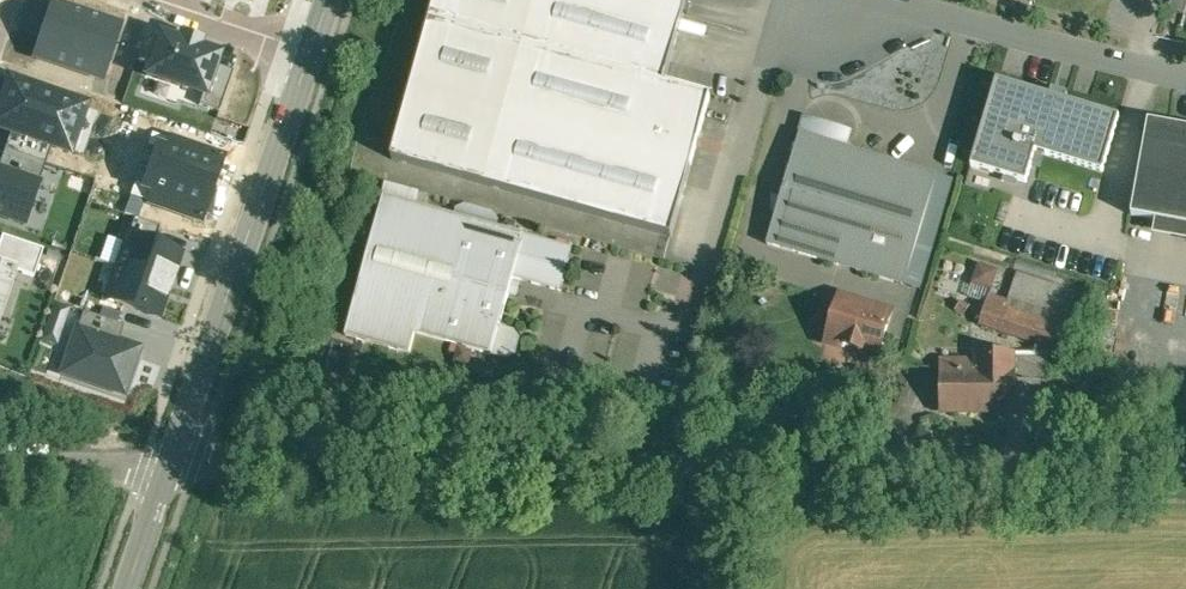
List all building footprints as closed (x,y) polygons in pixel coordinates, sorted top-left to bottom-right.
[(393,160),(673,238),(692,167),(711,97),(665,85),(689,0),(437,0),(393,160)] [(1169,9),(1185,14),(1185,12),(1185,0),(1172,0),(1169,9)] [(47,5),(29,57),(104,83),(122,31),(47,5)] [(160,37),(147,75),(203,94),(204,94),(214,65),(217,56),(197,49),(198,47),(181,41),(180,43),(160,37)] [(233,71),(214,65),(204,94),(203,94),(199,105),(219,112),(233,71)] [(69,149),(84,105),(9,80),(0,106),(0,126),(12,130),(52,143),(69,149)] [(1118,117),(996,82),(970,170),(1026,186),(1035,153),(1102,172),(1118,117)] [(846,147),(850,134),(805,121),(801,134),(784,189),(922,230),(938,175),(846,147)] [(1149,121),(1132,215),(1185,225),(1185,127),(1149,121)] [(52,143),(12,130),(4,150),(45,164),(52,143)] [(0,163),(0,168),(39,181),(45,164),(4,150),(0,163)] [(25,229),(41,182),(39,181),(0,168),(0,221),(25,229)] [(922,230),(784,189),(768,244),(906,285),(922,230)] [(526,236),(385,197),(346,336),(411,353),(416,333),(493,355),(501,328),(514,278),(526,236)] [(128,235),(154,244),(160,227),(134,218),(128,235)] [(106,300),(159,318),(181,253),(154,244),(128,235),(106,300)] [(0,242),(0,263),(18,269),(17,272),(33,278),(42,250),(2,236),(0,242)] [(574,249),(526,236),(514,278),(562,292),(574,249)] [(961,293),(981,302),(994,270),(974,261),(961,293)] [(17,272),(18,269),(0,263),(0,322),(17,272)] [(1074,296),(1016,277),(1007,304),(990,298),(980,327),(1056,352),(1074,296)] [(893,312),(841,297),(827,343),(846,348),(846,346),(861,350),(861,352),(879,358),(893,312)] [(83,312),(78,328),(118,342),(124,326),(83,312)] [(78,328),(62,373),(123,394),(139,348),(118,342),(78,328)] [(514,332),(501,328),(493,355),(507,359),(516,354),(519,341),(514,332)] [(977,354),(977,359),(941,359),(941,412),(1016,411),(1016,372),(1014,372),(1014,354),(977,354)] [(1092,394),(1081,392),(1078,405),(1088,407),(1092,394)]
